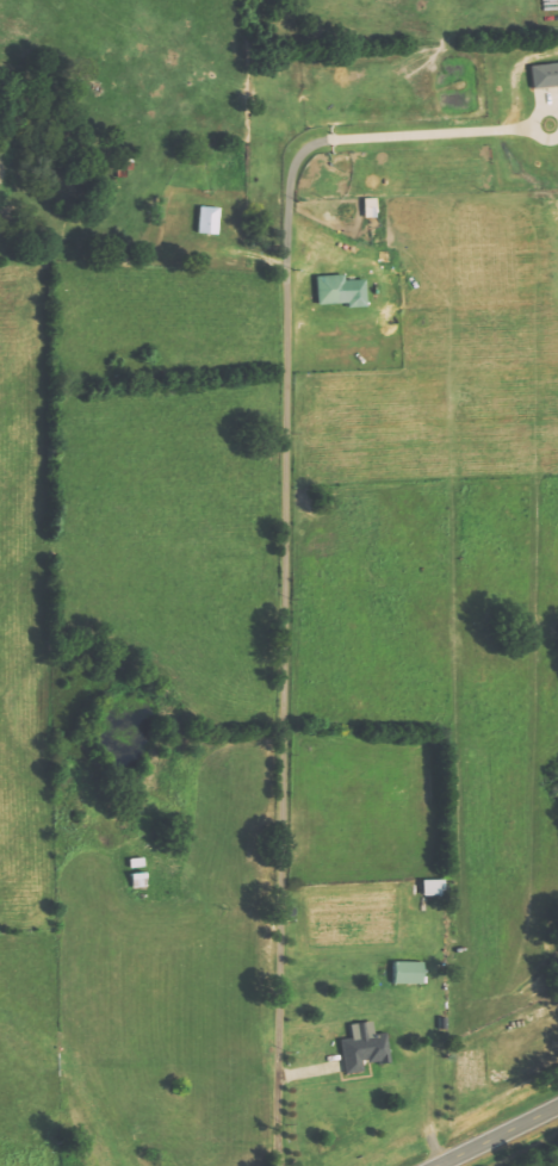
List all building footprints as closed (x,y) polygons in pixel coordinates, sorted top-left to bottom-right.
[(557,86),(557,64),(533,67),(536,90),(557,86)] [(366,219),(379,218),(378,199),(366,199),(366,219)] [(220,235),(221,208),(201,208),(200,234),(220,235)] [(369,307),(368,280),(347,281),(347,275),(319,276),(320,305),(351,304),(351,308),(369,307)] [(425,881),(425,896),(447,896),(446,881),(425,881)] [(426,963),(397,963),(397,985),(425,985),(426,963)] [(352,1026),(354,1039),(342,1041),(346,1075),(365,1073),(365,1066),(392,1062),(388,1035),(377,1036),(375,1023),(352,1026)]
